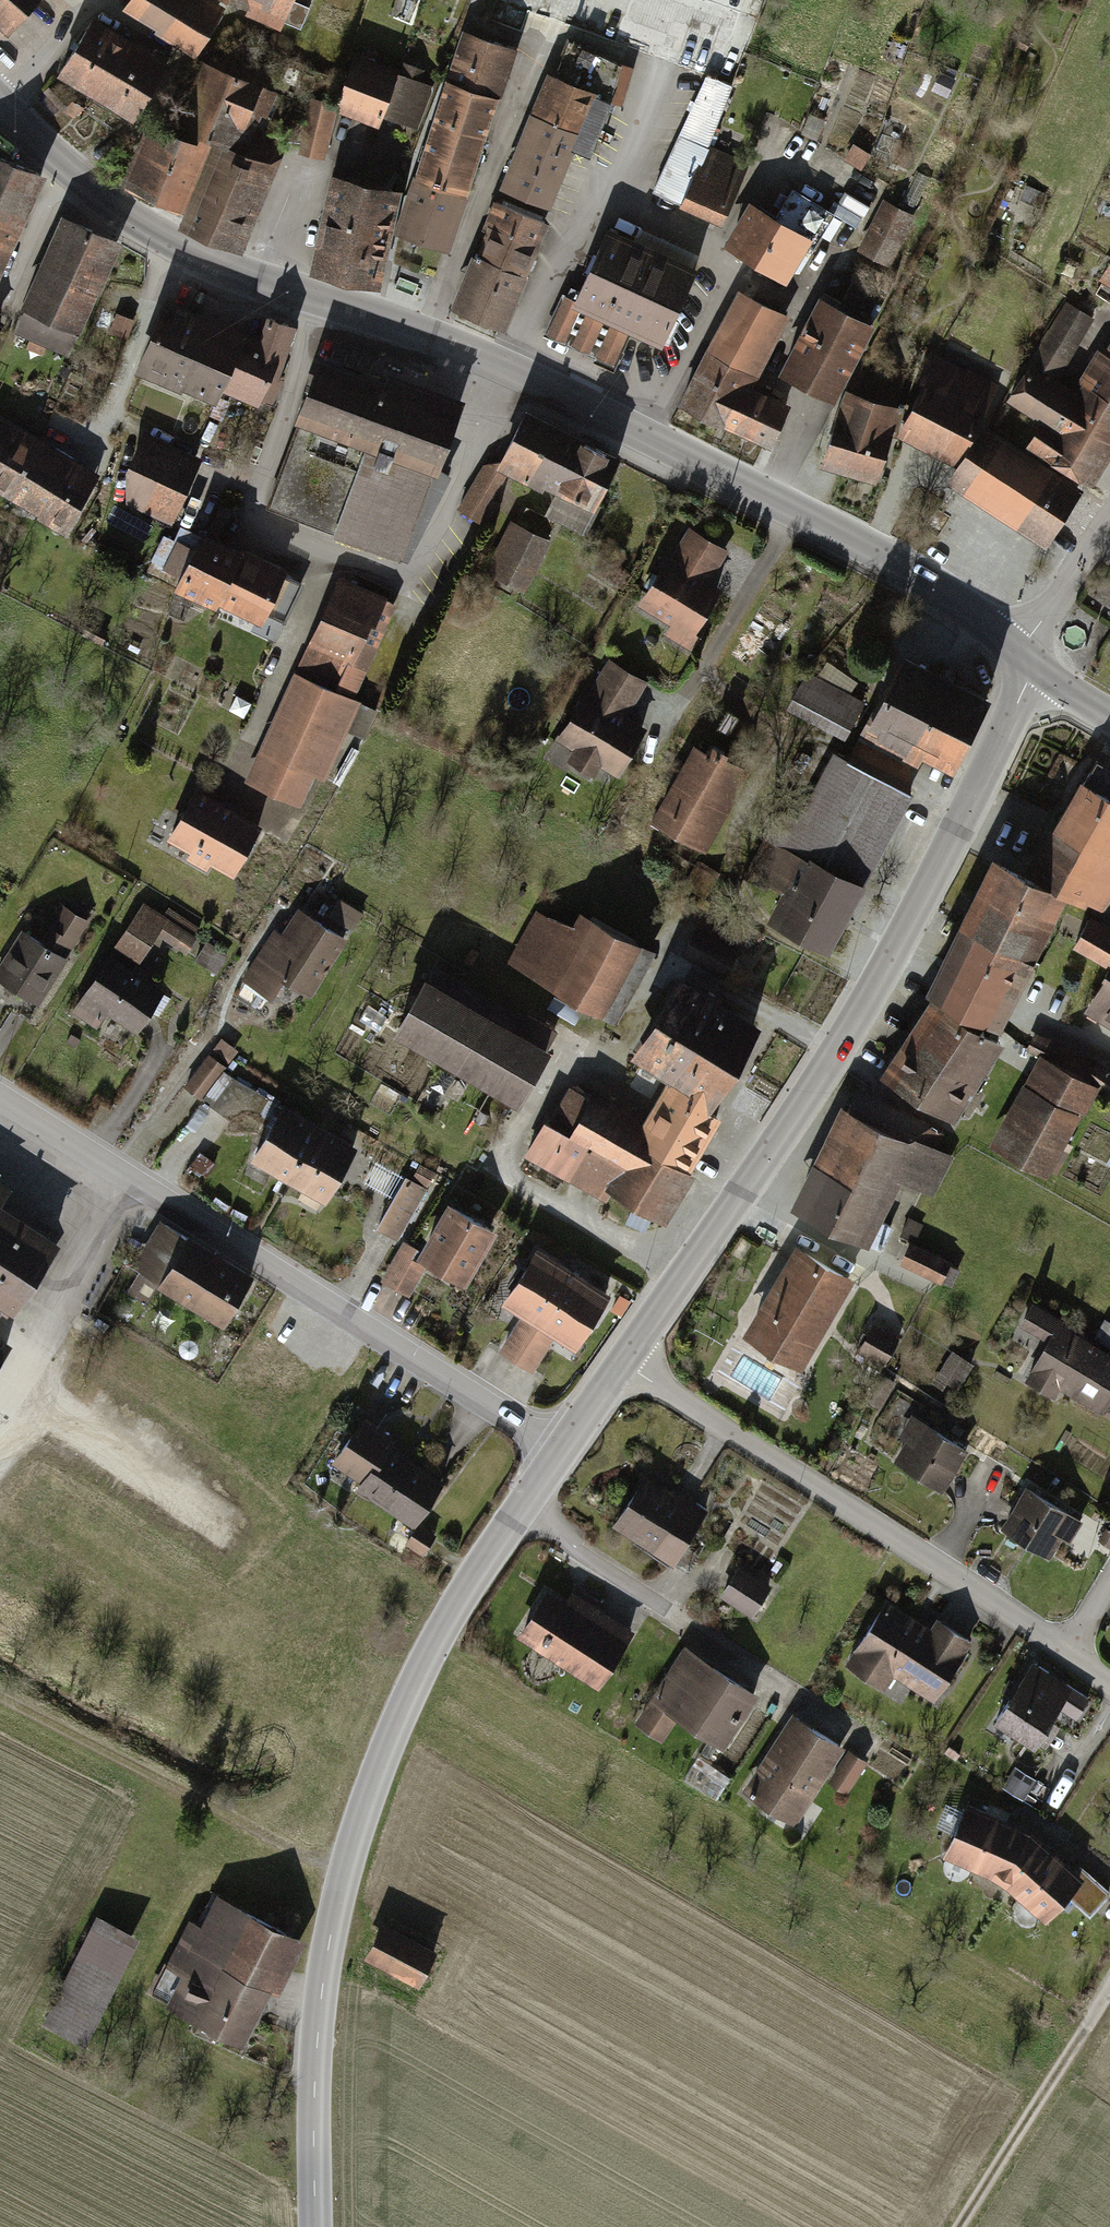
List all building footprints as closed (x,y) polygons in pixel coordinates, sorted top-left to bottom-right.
[(16,33),(45,0),(0,0),(0,19),(16,33)] [(109,18),(181,57),(211,10),(265,32),(270,22),(304,33),(317,0),(118,0),(109,18)] [(91,100),(124,43),(85,21),(52,78),(91,100)] [(519,54),(462,35),(396,237),(453,255),(519,54)] [(130,122),(162,64),(124,43),(91,100),(130,122)] [(320,106),(305,103),(291,154),(320,161),(332,118),(366,132),(372,119),(409,135),(426,91),(342,58),(320,106)] [(211,154),(176,233),(237,259),(286,147),(257,136),(272,95),(198,65),(171,135),(211,154)] [(614,105),(548,79),(502,197),(551,215),(574,156),(591,163),(614,105)] [(203,158),(140,131),(113,191),(176,219),(203,158)] [(0,146),(0,273),(48,168),(0,146)] [(740,166),(702,148),(671,212),(710,230),(740,166)] [(315,268),(341,274),(358,185),(334,180),(315,268)] [(358,185),(341,274),(376,281),(395,194),(358,185)] [(911,214),(874,199),(850,255),(887,271),(911,214)] [(544,221),(500,204),(457,310),(501,327),(544,221)] [(800,236),(735,204),(713,250),(777,281),(800,236)] [(116,236),(57,213),(22,302),(81,325),(116,236)] [(695,269),(607,229),(575,299),(562,293),(544,332),(616,365),(632,329),(662,342),(695,269)] [(1088,279),(1109,293),(1109,245),(1088,279)] [(781,317),(726,290),(668,407),(760,452),(782,408),(744,390),(781,317)] [(862,324),(805,297),(767,378),(824,405),(862,324)] [(1063,300),(1020,365),(1046,382),(1089,316),(1063,300)] [(262,413),(291,332),(253,319),(246,337),(148,303),(140,326),(117,318),(110,338),(127,344),(114,379),(208,412),(214,396),(262,413)] [(1109,357),(1109,325),(1095,348),(1109,357)] [(1109,411),(1109,357),(1095,348),(1071,385),(1109,411)] [(889,408),(835,393),(804,467),(862,486),(882,438),(939,465),(986,389),(928,357),(889,408)] [(383,385),(321,362),(266,506),(400,557),(453,419),(433,412),(438,398),(386,378),(383,385)] [(1079,484),(1109,439),(1109,411),(1071,385),(1065,394),(1046,382),(1020,365),(996,401),(1029,422),(1014,446),(1079,484)] [(478,520),(508,466),(561,493),(553,508),(584,524),(617,459),(525,412),(500,461),(483,464),(459,508),(478,520)] [(0,419),(0,510),(55,541),(94,473),(0,419)] [(1075,490),(974,428),(937,487),(1038,549),(1075,490)] [(193,463),(132,434),(102,498),(162,527),(193,463)] [(543,540),(504,520),(476,574),(515,594),(543,540)] [(656,638),(684,653),(702,622),(696,619),(713,589),(704,584),(723,551),(682,528),(664,561),(656,557),(627,608),(662,628),(656,638)] [(1096,553),(1109,562),(1109,529),(1096,553)] [(275,574),(180,532),(155,589),(202,610),(204,606),(252,627),(275,574)] [(391,608),(332,579),(237,784),(291,811),(306,777),(323,775),(356,705),(349,700),(391,608)] [(932,775),(973,695),(878,647),(854,694),(803,668),(786,701),(932,775)] [(644,684),(603,660),(583,694),(577,690),(547,742),(565,753),(557,766),(582,780),(589,768),(609,779),(638,729),(623,720),(644,684)] [(355,727),(370,729),(375,698),(360,696),(355,727)] [(744,771),(683,741),(640,828),(700,858),(744,771)] [(905,793),(822,755),(793,817),(774,809),(742,879),(771,893),(754,931),(816,960),(849,889),(858,893),(905,793)] [(1084,779),(1058,821),(1034,861),(1103,903),(1109,891),(1109,850),(1108,849),(1109,846),(1109,795),(1084,779)] [(253,827),(185,789),(156,842),(223,879),(253,827)] [(1063,888),(996,854),(967,910),(963,918),(1030,952),(1063,888)] [(275,936),(266,930),(233,983),(262,1001),(270,988),(301,1008),(359,914),(330,896),(313,925),(290,911),(275,936)] [(158,914),(136,899),(60,1012),(86,1030),(95,1016),(124,1035),(154,990),(124,971),(151,931),(183,953),(198,932),(162,908),(158,914)] [(11,930),(0,948),(0,994),(30,1012),(83,925),(54,908),(33,943),(11,930)] [(558,927),(530,912),(500,966),(605,1023),(643,954),(566,912),(558,927)] [(1089,915),(1076,939),(1109,959),(1109,927),(1089,915)] [(1030,952),(963,918),(940,963),(931,980),(997,1015),(1030,952)] [(198,958),(220,967),(227,951),(205,941),(198,958)] [(750,1008),(665,964),(635,1020),(722,1065),(750,1008)] [(1107,965),(1079,1012),(1109,1031),(1109,967),(1107,965)] [(533,1053),(404,979),(372,1035),(501,1109),(533,1053)] [(995,1039),(932,998),(910,1032),(886,1067),(928,1095),(950,1109),(995,1039)] [(542,1131),(530,1125),(511,1162),(656,1235),(686,1178),(679,1175),(706,1121),(696,1116),(722,1065),(635,1020),(612,1061),(653,1085),(634,1123),(585,1098),(583,1101),(563,1091),(542,1131)] [(1039,1031),(1035,1042),(1072,1054),(1075,1043),(1039,1031)] [(229,1051),(217,1042),(178,1089),(193,1102),(221,1069),(217,1066),(229,1051)] [(1043,1055),(996,1139),(1047,1167),(1094,1084),(1043,1055)] [(344,1145),(270,1104),(236,1165),(311,1205),(344,1145)] [(811,1179),(799,1204),(866,1237),(898,1171),(933,1189),(949,1157),(846,1107),(811,1179)] [(420,1191),(397,1179),(369,1231),(392,1243),(420,1191)] [(483,1230),(435,1203),(408,1249),(399,1244),(376,1285),(399,1298),(414,1271),(449,1291),(483,1230)] [(44,1247),(0,1217),(0,1313),(44,1247)] [(216,1325),(244,1274),(151,1224),(123,1275),(216,1325)] [(948,1259),(910,1242),(902,1260),(940,1277),(948,1259)] [(843,1281),(780,1245),(767,1268),(727,1337),(790,1373),(843,1281)] [(566,1275),(527,1253),(498,1303),(517,1314),(537,1325),(566,1275)] [(605,1298),(566,1275),(537,1325),(553,1335),(576,1348),(605,1298)] [(1048,1339),(1030,1372),(1036,1373),(1029,1386),(1056,1400),(1062,1389),(1103,1412),(1109,1399),(1109,1322),(1099,1342),(1042,1310),(1031,1330),(1048,1339)] [(537,1325),(517,1314),(495,1350),(532,1371),(553,1335),(537,1325)] [(894,1342),(865,1324),(848,1353),(877,1370),(894,1342)] [(967,1365),(945,1352),(931,1375),(953,1389),(967,1365)] [(391,1432),(352,1412),(325,1464),(354,1479),(346,1496),(405,1527),(430,1479),(380,1452),(391,1432)] [(969,1446),(913,1413),(898,1438),(908,1443),(896,1463),(943,1491),(969,1446)] [(704,1512),(645,1475),(613,1525),(672,1562),(704,1512)] [(1088,1518),(1028,1486),(1003,1533),(1052,1559),(1063,1539),(1074,1544),(1088,1518)] [(428,1533),(411,1523),(401,1542),(418,1551),(428,1533)] [(771,1585),(737,1565),(720,1592),(755,1612),(771,1585)] [(564,1601),(544,1587),(514,1632),(594,1686),(633,1629),(572,1589),(564,1601)] [(934,1699),(974,1636),(939,1615),(933,1624),(886,1596),(846,1663),(886,1687),(893,1674),(934,1699)] [(757,1691),(685,1645),(634,1724),(662,1742),(676,1721),(720,1749),(757,1691)] [(1073,1685),(1036,1659),(993,1721),(1031,1746),(1073,1685)] [(843,1745),(788,1711),(743,1783),(798,1817),(843,1745)] [(868,1760),(850,1749),(831,1782),(848,1793),(868,1760)] [(964,1800),(942,1853),(968,1865),(991,1876),(1014,1892),(1043,1919),(1071,1895),(1095,1920),(1109,1901),(1109,1889),(1085,1865),(1078,1873),(1052,1848),(1029,1827),(999,1811),(964,1800)] [(295,1937),(209,1892),(193,1923),(185,1919),(144,1996),(227,2040),(255,1986),(266,1992),(295,1937)] [(133,1936),(91,1914),(34,2021),(75,2044),(133,1936)] [(426,1951),(371,1921),(351,1958),(406,1987),(426,1951)]
